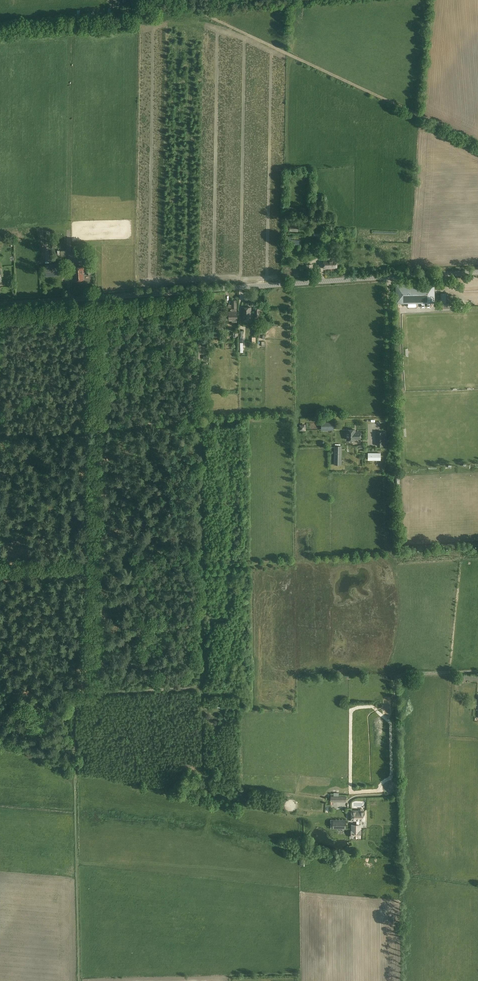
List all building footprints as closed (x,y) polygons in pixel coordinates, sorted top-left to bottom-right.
[(337,268),(337,260),(330,260),(330,258),(326,258),(326,260),(324,260),(324,268),(337,268)] [(61,275),(60,265),(46,266),(47,276),(61,275)] [(74,273),(75,273),(75,280),(84,280),(83,272),(84,272),(84,267),(74,268),(74,273)] [(403,285),(403,284),(396,284),(397,303),(413,303),(413,301),(415,301),(422,300),(422,301),(433,301),(433,285),(402,286),(402,285),(403,285)] [(232,300),(232,309),(232,312),(229,312),(229,319),(229,321),(233,321),(233,320),(237,320),(237,312),(237,309),(237,300),(232,300)] [(251,319),(251,307),(242,307),(242,319),(251,319)] [(347,430),(347,440),(355,440),(355,439),(360,439),(360,433),(356,433),(355,433),(355,430),(347,430)] [(377,432),(377,446),(387,446),(387,432),(377,432)] [(344,809),(344,796),(330,797),(331,812),(333,812),(333,809),(344,809)] [(365,811),(352,811),(351,821),(357,821),(360,821),(365,821),(365,811)] [(333,829),(346,829),(346,819),(333,819),(333,829)] [(352,831),(351,831),(351,837),(361,837),(361,831),(360,831),(360,829),(361,829),(361,825),(360,825),(360,821),(357,821),(357,825),(352,825),(352,831)]
